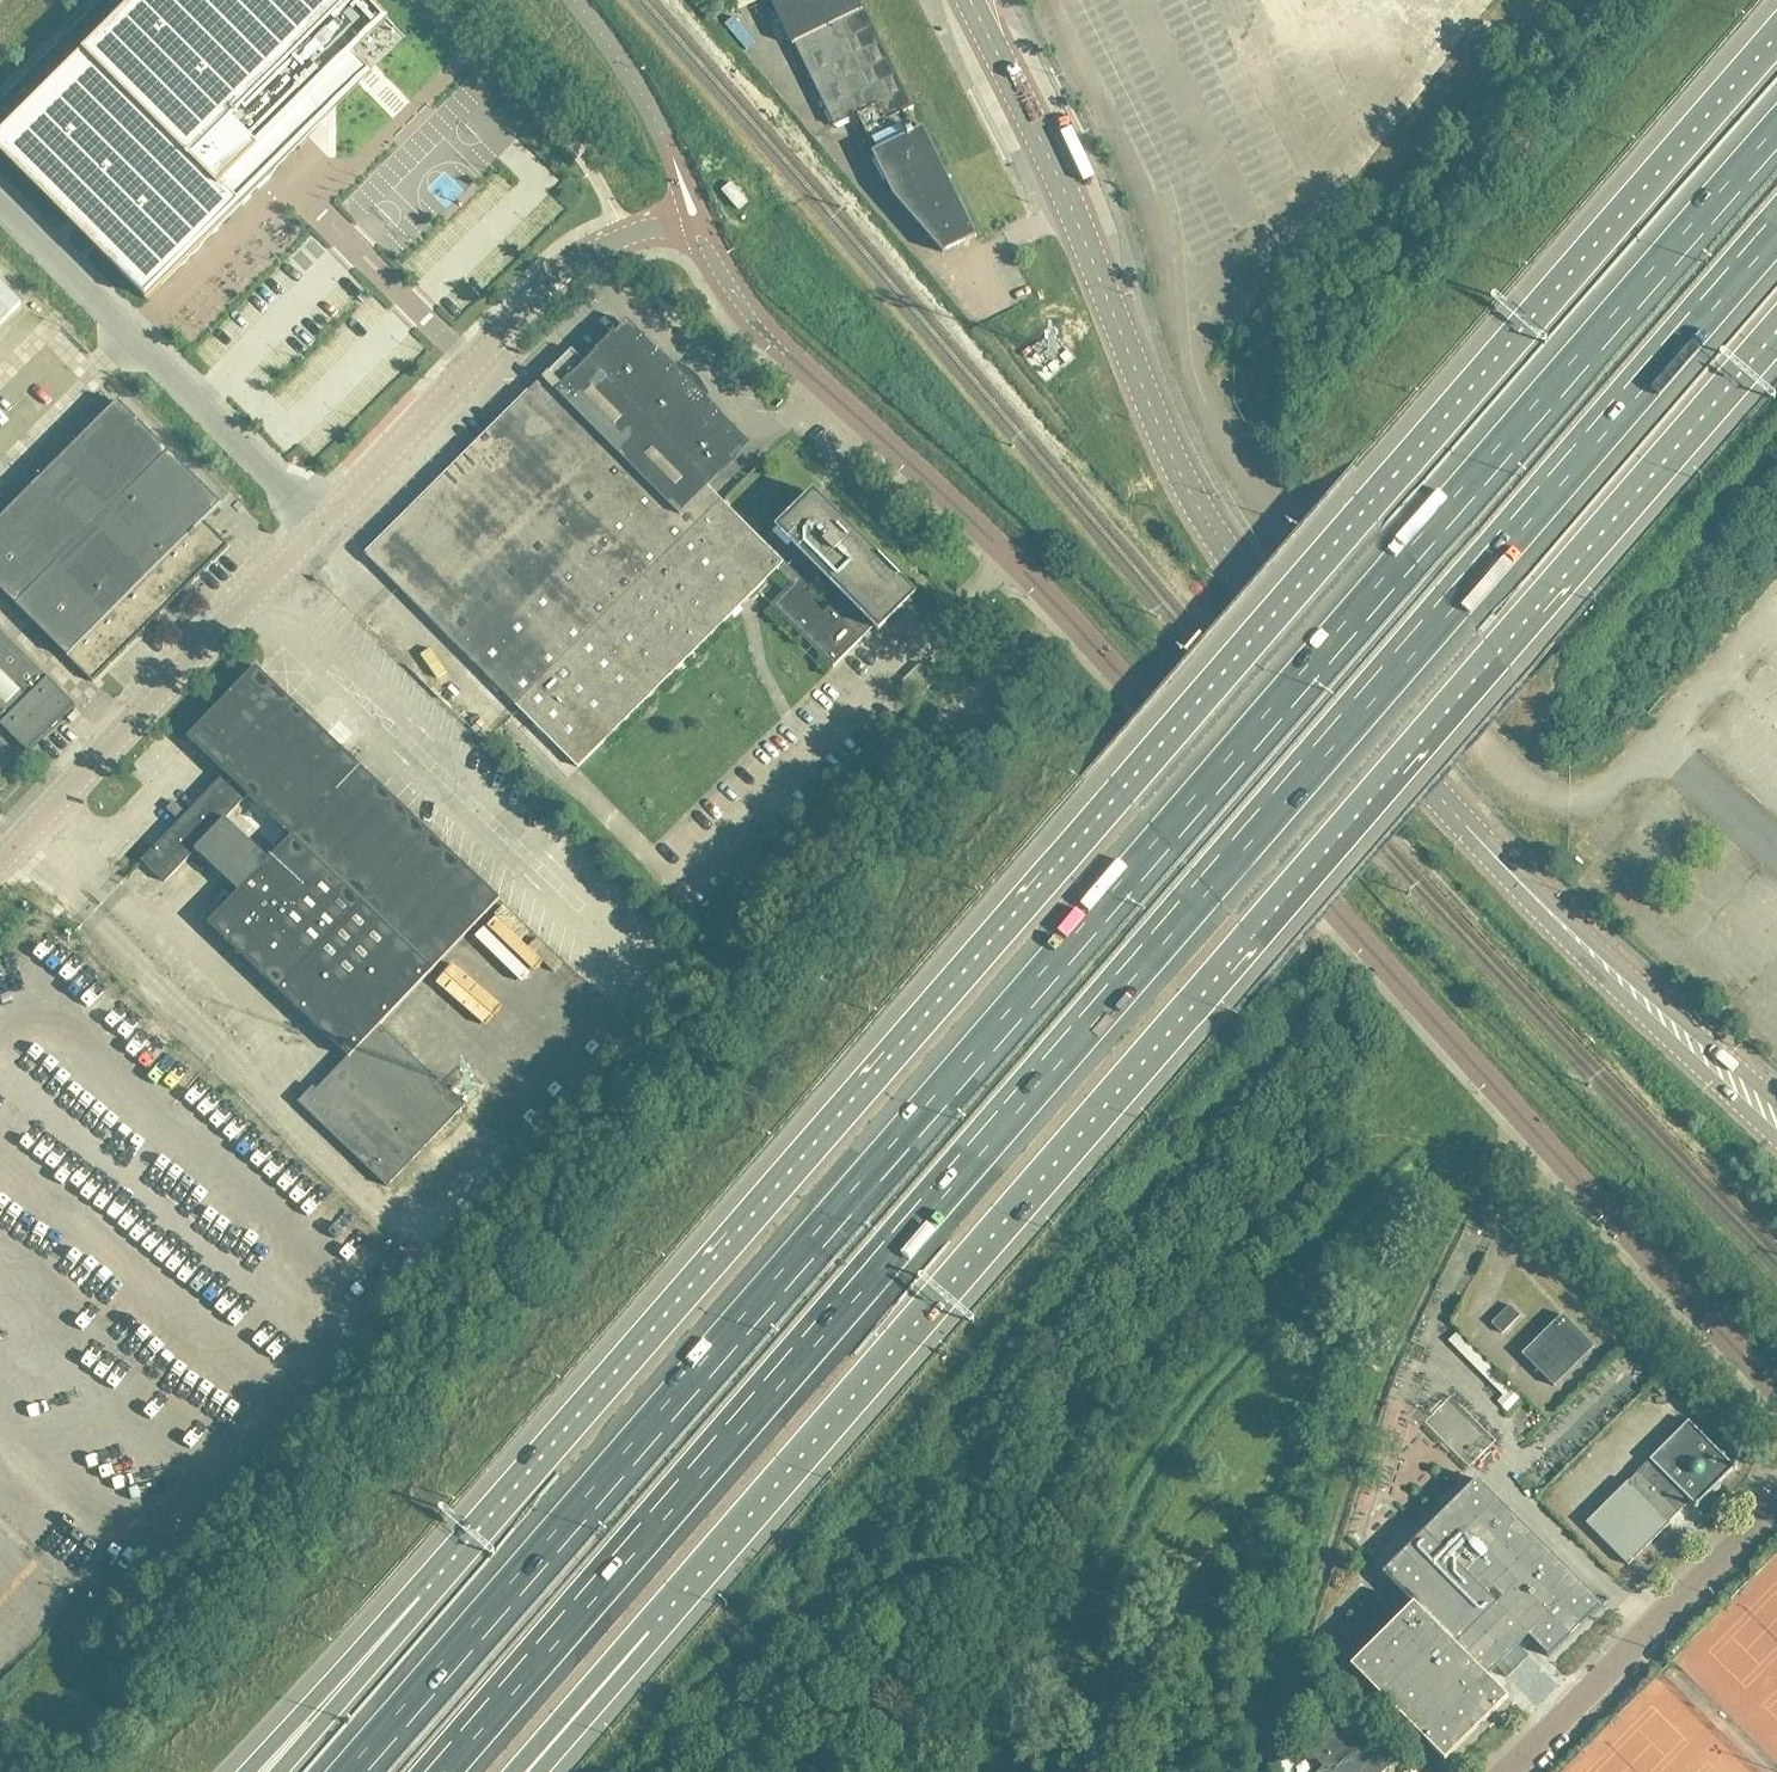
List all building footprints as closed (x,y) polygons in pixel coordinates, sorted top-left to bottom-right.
[(66,218),(76,229),(90,243),(95,248),(147,299),(150,296),(148,293),(269,173),(268,173),(267,172),(267,153),(289,153),(322,120),(322,103),(336,103),(338,103),(357,83),(370,70),(376,65),(404,37),(367,0),(100,0),(0,99),(0,152),(66,218)] [(922,126),(917,129),(908,109),(914,107),(865,8),(863,10),(858,0),(770,0),(792,45),(795,43),(836,125),(858,114),(876,149),(872,151),(895,195),(944,252),(977,236),(922,126)] [(733,189),(722,197),(736,217),(748,209),(733,189)] [(21,303),(0,283),(0,324),(21,303)] [(767,546),(692,471),(728,435),(727,434),(713,420),(713,419),(712,419),(697,405),(698,404),(697,403),(697,404),(693,400),(692,399),(701,395),(701,394),(688,400),(685,395),(686,394),(687,393),(688,391),(688,389),(688,387),(687,386),(686,384),(685,383),(683,383),(682,383),(680,383),(678,384),(677,385),(676,386),(671,383),(677,370),(676,370),(672,378),(671,378),(667,374),(668,374),(667,373),(666,374),(652,359),(653,359),(652,358),(651,358),(637,344),(637,343),(636,342),(625,354),(611,340),(622,328),(621,327),(585,363),(571,348),(365,553),(400,588),(577,767),(675,670),(777,568),(761,552),(767,546)] [(90,680),(227,545),(201,520),(219,502),(116,400),(0,517),(0,589),(90,680)] [(861,636),(831,606),(823,613),(803,593),(803,588),(823,568),(875,620),(875,621),(876,623),(903,597),(901,595),(900,596),(810,504),(767,546),(761,552),(777,568),(792,583),(772,603),(771,604),(833,666),(863,637),(862,636),(861,636)] [(955,661),(974,642),(957,625),(938,644),(955,661)] [(48,677),(46,679),(0,633),(0,771),(23,748),(27,752),(32,747),(75,704),(48,677)] [(920,663),(901,681),(917,698),(937,679),(920,663)] [(420,1122),(350,1056),(500,898),(259,669),(256,666),(187,737),(188,738),(209,757),(212,760),(225,772),(187,813),(177,804),(170,811),(180,820),(142,860),(165,881),(247,794),(290,835),(207,922),(347,1055),(316,1088),(312,1085),(297,1101),(386,1185),(464,1106),(465,1105),(449,1091),(434,1107),(420,1122)] [(1510,1304),(1492,1322),(1503,1333),(1522,1315),(1510,1304)] [(1554,1384),(1591,1347),(1592,1348),(1593,1347),(1592,1345),(1591,1346),(1562,1317),(1563,1316),(1562,1314),(1560,1315),(1561,1316),(1524,1352),(1523,1351),(1521,1353),(1523,1355),(1524,1354),(1553,1384),(1552,1384),(1554,1386),(1555,1385),(1554,1384)] [(1659,1379),(1653,1385),(1663,1395),(1669,1389),(1659,1379)] [(1502,1394),(1496,1400),(1507,1410),(1521,1396),(1511,1386),(1502,1394)] [(1719,1489),(1719,1488),(1720,1487),(1720,1486),(1720,1485),(1720,1484),(1720,1483),(1719,1482),(1733,1468),(1734,1469),(1736,1469),(1736,1468),(1737,1468),(1737,1467),(1737,1466),(1737,1465),(1736,1465),(1736,1464),(1735,1464),(1734,1464),(1733,1465),(1688,1420),(1636,1471),(1637,1472),(1628,1481),(1627,1480),(1585,1522),(1628,1564),(1670,1522),(1669,1521),(1690,1500),(1694,1503),(1693,1504),(1693,1505),(1693,1506),(1694,1507),(1695,1508),(1696,1508),(1696,1507),(1697,1507),(1698,1506),(1698,1505),(1698,1504),(1697,1504),(1711,1490),(1712,1490),(1713,1491),(1715,1491),(1716,1490),(1718,1490),(1719,1489)] [(1487,1676),(1497,1667),(1507,1677),(1529,1655),(1518,1645),(1528,1635),(1548,1656),(1601,1603),(1476,1478),(1423,1531),(1496,1603),(1455,1644),(1414,1602),(1350,1665),(1445,1760),(1508,1697),(1487,1676)] [(1389,1765),(1364,1740),(1356,1748),(1332,1725),(1307,1749),(1323,1765),(1316,1771),(1382,1771),(1389,1765)]
